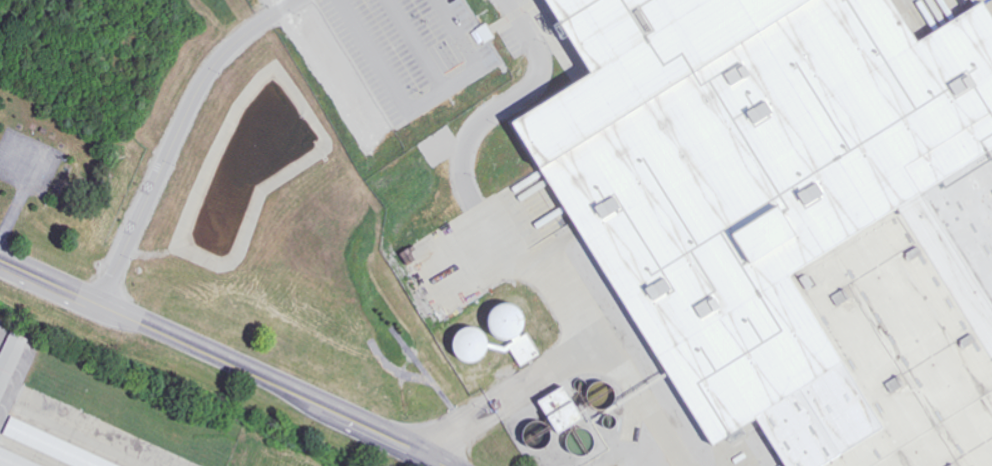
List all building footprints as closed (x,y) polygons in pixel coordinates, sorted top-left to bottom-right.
[(982,2),(918,39),(894,0),(546,0),(591,72),(510,122),(711,442),(755,416),(785,465),(991,465),(991,18),(982,2)] [(522,311),(513,311),(510,304),(491,304),(479,309),(479,324),(486,339),(506,339),(506,347),(508,350),(509,358),(510,358),(524,353),(527,359),(533,356),(524,335),(524,330),(523,314),(522,311)] [(25,339),(7,331),(0,347),(0,396),(25,339)]
